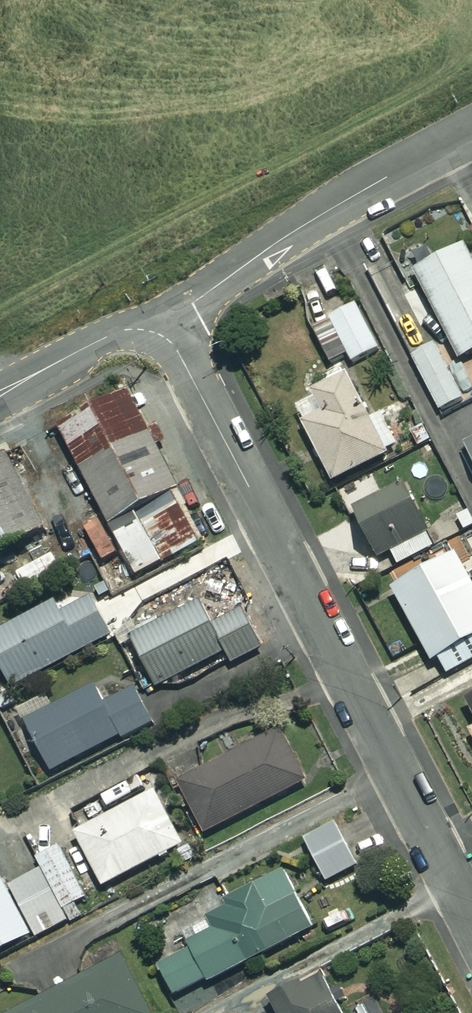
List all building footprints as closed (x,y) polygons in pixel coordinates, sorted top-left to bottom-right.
[(465,245),(415,270),(459,359),(471,352),(471,260),(465,245)] [(379,349),(357,304),(313,326),(331,362),(348,354),(352,362),(379,349)] [(464,398),(437,343),(412,355),(439,410),(464,398)] [(387,454),(347,376),(318,391),(329,412),(304,425),(332,481),(387,454)] [(58,424),(123,548),(105,557),(121,587),(204,543),(123,389),(58,424)] [(13,451),(0,458),(0,553),(52,526),(13,451)] [(437,546),(408,484),(355,508),(377,557),(393,549),(399,563),(437,546)] [(460,514),(467,554),(471,553),(471,512),(460,514)] [(458,554),(393,588),(432,661),(471,639),(471,580),(458,554)] [(96,597),(61,615),(55,603),(0,632),(0,663),(13,687),(115,633),(96,597)] [(213,627),(202,605),(133,639),(157,687),(226,653),(231,663),(264,647),(246,611),(213,627)] [(106,702),(98,686),(52,708),(46,696),(20,708),(50,771),(152,723),(136,688),(106,702)] [(306,782),(280,731),(179,782),(205,833),(306,782)] [(185,845),(157,791),(76,833),(103,886),(185,845)] [(360,865),(338,822),(305,839),(327,882),(360,865)] [(92,910),(50,824),(26,835),(43,870),(14,885),(39,936),(92,910)] [(312,929),(284,872),(220,904),(223,911),(184,930),(193,949),(160,965),(176,997),(312,929)] [(0,875),(0,952),(31,936),(0,875)] [(136,948),(9,1012),(168,1012),(169,1012),(136,948)] [(322,973),(270,999),(277,1012),(343,1012),(322,973)]
